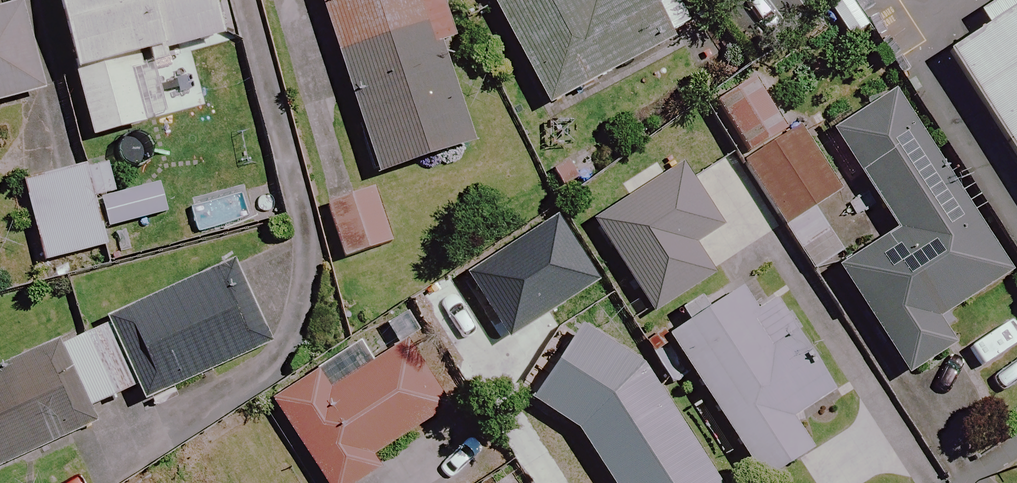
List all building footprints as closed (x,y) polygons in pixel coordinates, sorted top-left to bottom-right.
[(88,141),(141,128),(125,64),(217,41),(207,0),(53,0),(88,141)] [(373,178),(468,148),(435,44),(448,40),(435,0),(316,0),(373,178)] [(545,111),(688,33),(670,0),(484,0),(545,111)] [(971,16),(979,27),(939,61),(1016,176),(1016,0),(996,0),(971,16)] [(37,97),(15,8),(0,12),(0,106),(37,97)] [(753,85),(713,110),(816,270),(841,254),(814,211),(836,197),(796,134),(788,140),(753,85)] [(1006,277),(890,96),(828,135),(892,235),(834,272),(902,379),(951,348),(934,323),(1006,277)] [(111,195),(102,163),(18,186),(40,265),(102,249),(89,201),(111,195)] [(386,248),(370,192),(324,205),(340,260),(386,248)] [(82,335),(112,401),(132,392),(138,405),(263,349),(227,269),(82,335)] [(741,294),(670,338),(762,482),(772,482),(814,456),(794,424),(836,398),(778,306),(757,319),(741,294)] [(630,355),(570,327),(531,410),(575,430),(608,482),(711,482),(630,355)] [(82,335),(0,372),(0,468),(89,428),(83,414),(112,401),(82,335)] [(269,403),(320,482),(356,482),(376,470),(369,459),(446,410),(431,385),(423,390),(396,348),(329,390),(317,372),(269,403)]
